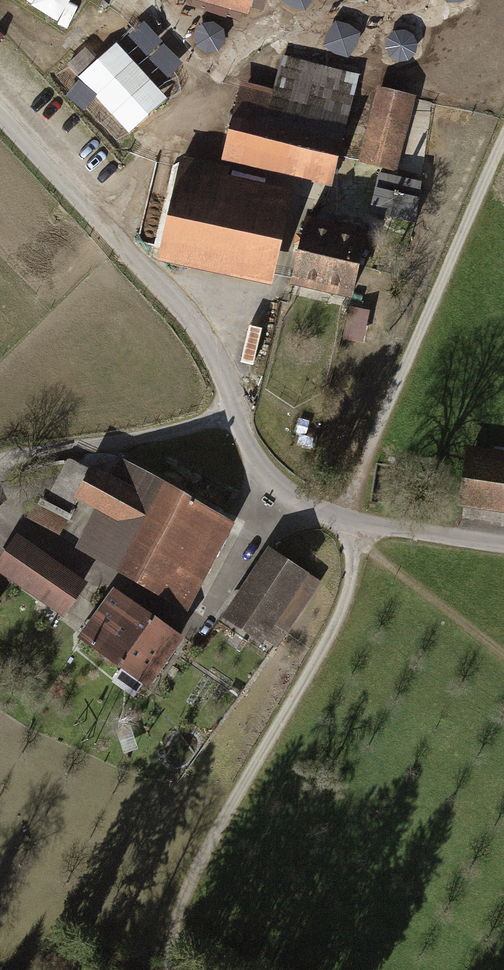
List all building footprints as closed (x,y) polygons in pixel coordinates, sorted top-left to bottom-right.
[(88,33),(101,7),(88,0),(23,0),(88,33)] [(337,22),(328,44),(350,54),(360,32),(337,22)] [(133,133),(170,96),(117,41),(79,78),(133,133)] [(234,79),(216,152),(325,178),(351,71),(279,53),(271,87),(234,78),(234,79)] [(353,156),(390,168),(414,92),(377,80),(353,156)] [(178,164),(158,258),(270,283),(291,189),(178,164)] [(368,210),(411,220),(421,179),(378,169),(368,210)] [(310,216),(293,282),(351,297),(368,230),(310,216)] [(353,306),(345,338),(365,343),(373,310),(353,306)] [(503,509),(503,452),(464,446),(457,503),(503,509)] [(97,513),(79,546),(190,605),(236,520),(127,462),(120,474),(86,456),(64,496),(97,513)] [(64,534),(72,514),(38,500),(30,520),(64,534)] [(18,535),(0,560),(0,572),(61,616),(85,583),(18,535)] [(221,612),(267,649),(312,578),(266,544),(221,612)] [(114,586),(79,637),(149,690),(184,642),(114,586)]
